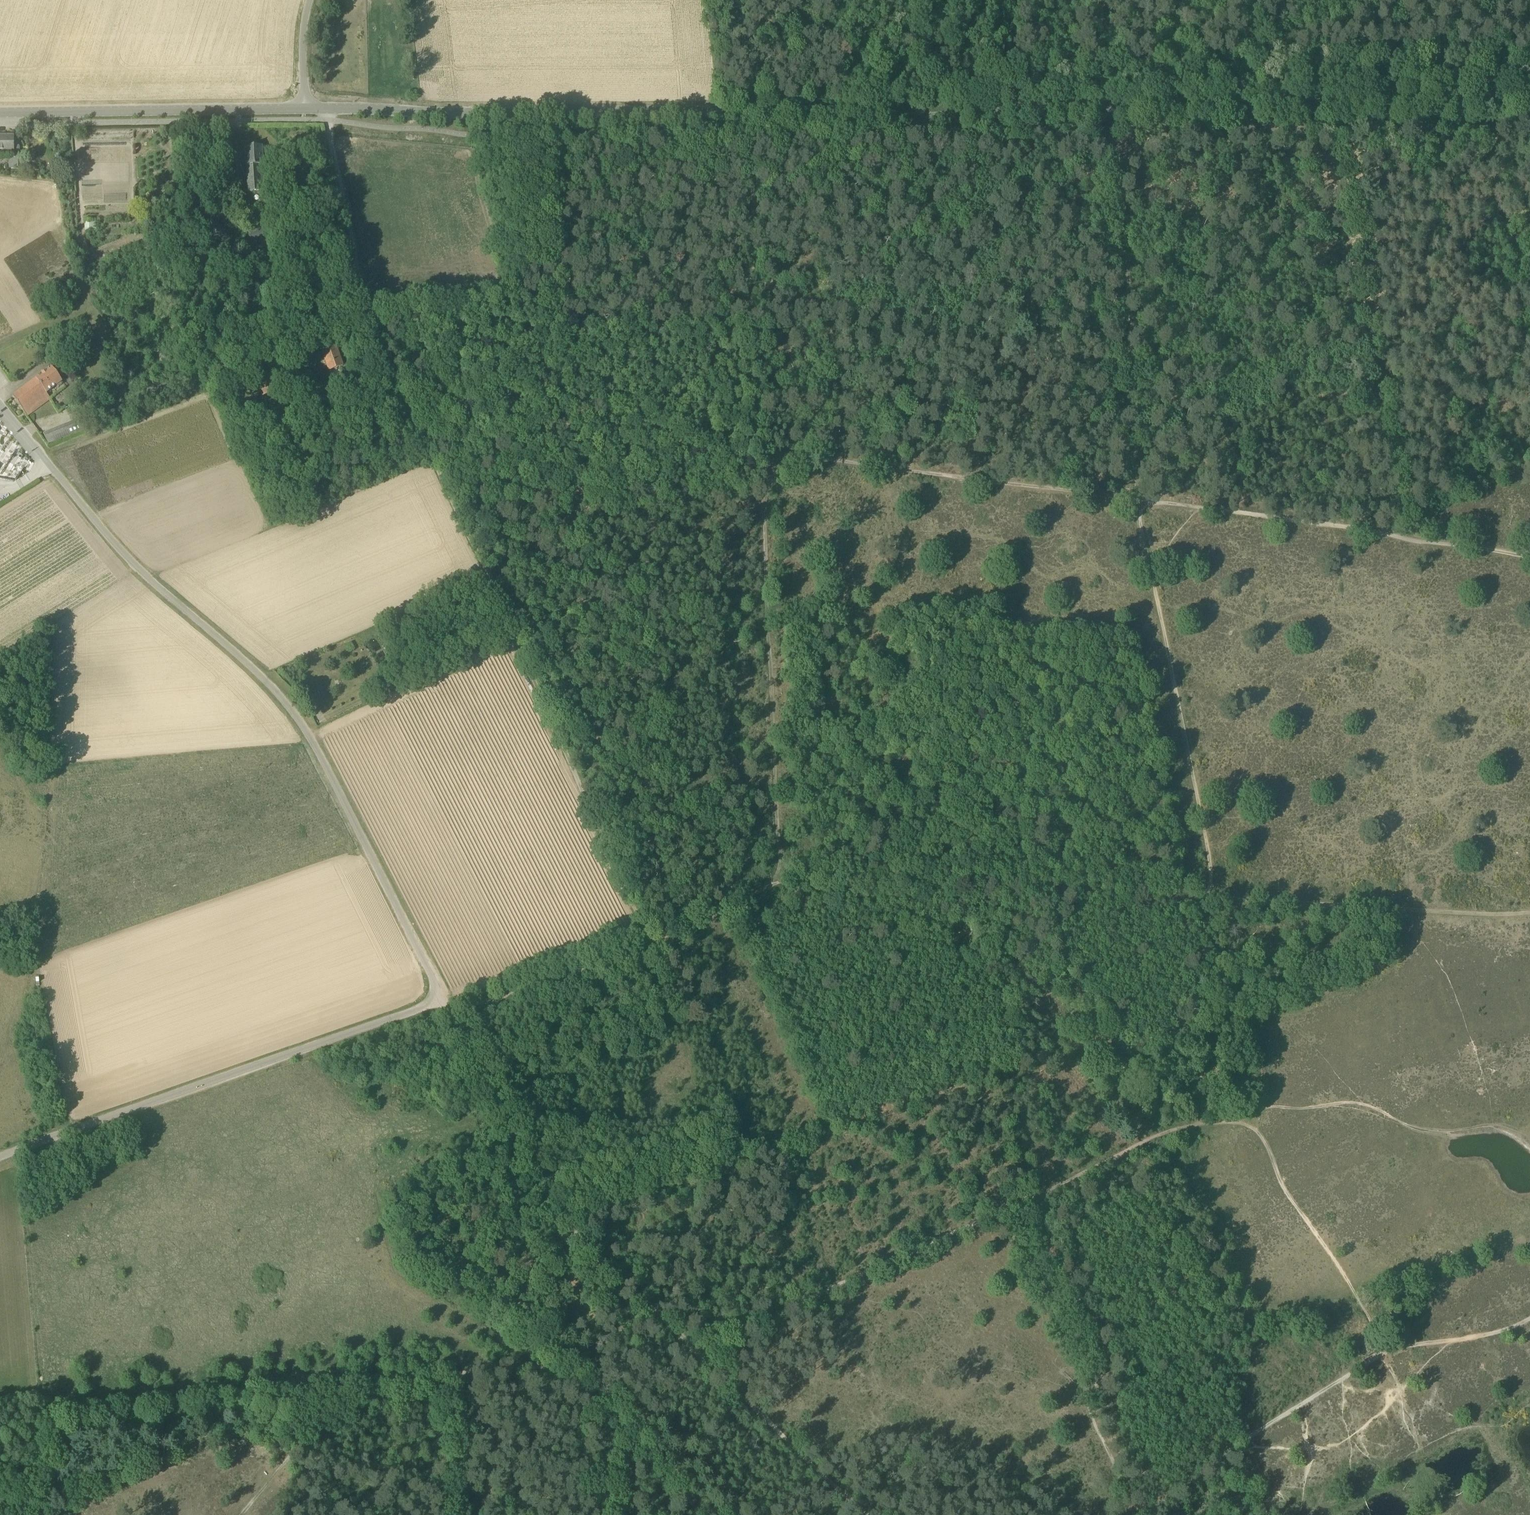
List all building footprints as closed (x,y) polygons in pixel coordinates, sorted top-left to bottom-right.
[(3,153),(3,150),(13,150),(13,135),(0,135),(0,153),(3,153)] [(246,165),(263,164),(262,146),(245,147),(246,165)] [(22,156),(13,156),(13,168),(23,168),(22,156)] [(61,169),(72,168),(71,160),(61,161),(61,169)] [(214,233),(227,229),(223,217),(210,221),(214,233)] [(250,240),(264,236),(261,225),(247,229),(250,240)] [(261,266),(262,274),(274,272),(273,265),(261,266)] [(90,351),(98,347),(88,325),(80,329),(90,351)] [(329,371),(339,367),(344,366),(337,346),(322,351),(329,371)] [(37,401),(63,382),(52,368),(36,379),(13,396),(27,416),(41,406),(37,401)] [(316,377),(319,386),(327,383),(324,375),(316,377)] [(283,408),(284,408),(286,413),(291,411),(289,406),(291,405),(288,396),(280,399),(283,408)] [(48,444),(57,440),(85,429),(81,418),(44,433),(48,444)] [(12,447),(0,439),(0,466),(12,447)] [(393,680),(377,687),(379,693),(396,687),(393,680)]
